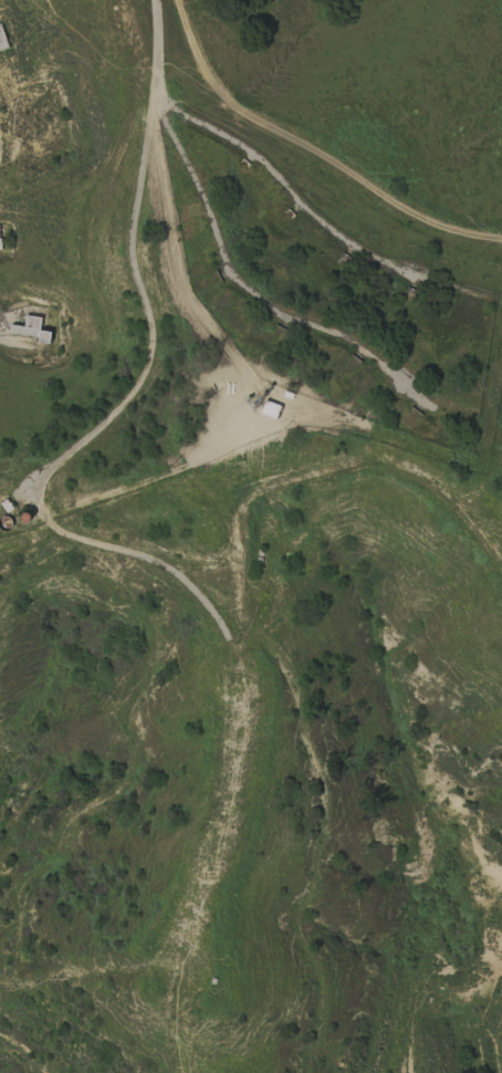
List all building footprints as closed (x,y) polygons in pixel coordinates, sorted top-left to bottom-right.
[(49,332),(38,331),(40,318),(24,315),(22,327),(9,325),(8,334),(37,338),(36,342),(48,344),(49,332)] [(259,413),(274,419),(280,406),(264,400),(259,413)]
